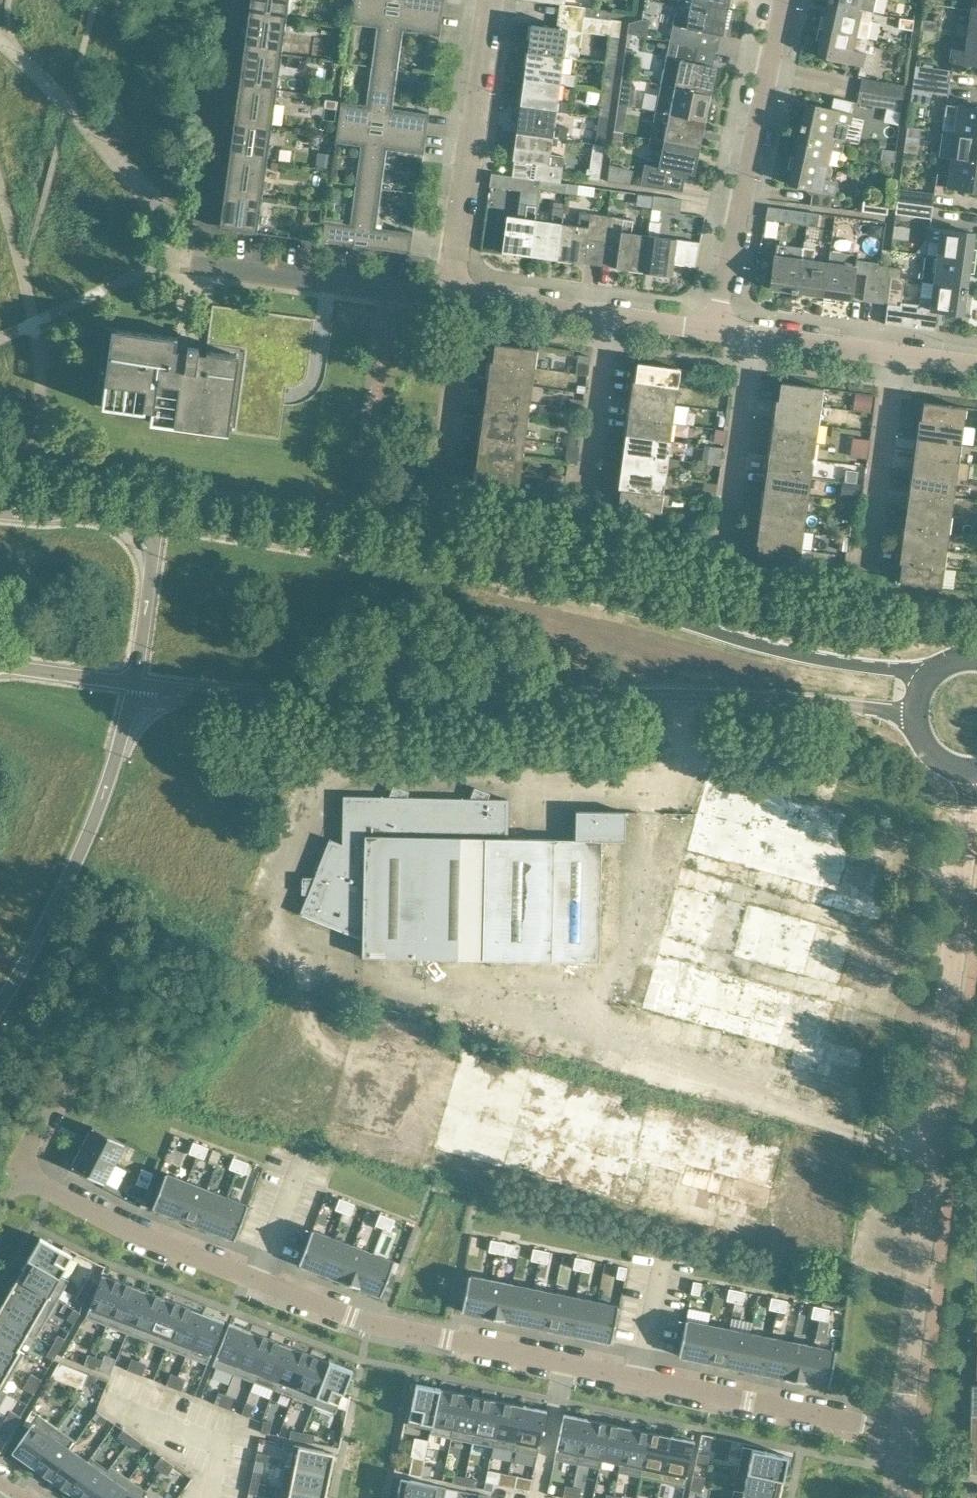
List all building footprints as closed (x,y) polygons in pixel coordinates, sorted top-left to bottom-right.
[(248,14),(285,19),(288,0),(250,0),(248,14)] [(353,5),(442,16),(444,0),(354,0),(353,5)] [(669,41),(695,46),(698,31),(720,35),(722,35),(723,34),(721,34),(726,6),(696,0),(692,0),(688,16),(676,13),(673,25),(669,41)] [(875,0),(828,0),(827,1),(829,2),(872,12),(873,10),(875,0)] [(866,38),(870,23),(872,12),(829,2),(823,28),(853,35),(866,38)] [(565,5),(561,4),(558,28),(531,24),(531,25),(533,25),(529,52),(564,57),(578,59),(584,16),(585,7),(565,5)] [(442,16),(353,5),(351,24),(377,27),(372,67),(397,70),(403,31),(440,36),(442,16)] [(585,7),(584,16),(611,20),(612,11),(585,7)] [(955,34),(976,37),(976,10),(972,10),(970,24),(957,22),(955,34)] [(244,50),(264,52),(281,55),(285,19),(248,14),(244,50)] [(912,31),(914,21),(901,19),(900,29),(912,31)] [(922,19),(921,29),(933,31),(935,21),(922,19)] [(823,28),(817,55),(861,65),(863,53),(866,38),(853,35),(823,28)] [(952,61),(976,65),(976,37),(955,34),(955,36),(968,38),(966,51),(953,49),(952,61)] [(610,35),(606,63),(616,64),(619,36),(610,35)] [(669,41),(661,82),(674,85),(709,92),(714,68),(716,68),(716,67),(712,66),(716,51),(695,46),(669,41)] [(636,51),(626,49),(622,74),(632,76),(636,51)] [(276,90),(281,55),(264,52),(244,50),(239,85),(276,90)] [(529,52),(526,80),(560,85),(574,87),(575,75),(562,73),(564,57),(529,52)] [(300,57),(289,56),(287,64),(299,66),(300,57)] [(602,90),(612,91),(616,64),(606,63),(602,90)] [(948,84),(950,71),(916,66),(914,79),(948,84)] [(426,135),(429,113),(392,108),(397,70),(372,67),(367,105),(340,101),(337,123),(426,135)] [(632,76),(622,74),(619,101),(633,104),(635,90),(632,76)] [(862,79),(859,91),(877,95),(903,99),(905,86),(879,83),(862,79)] [(914,79),(912,92),(947,97),(948,84),(914,79)] [(560,85),(526,80),(522,107),(557,111),(570,113),(572,103),(558,101),(560,85)] [(658,94),(655,109),(669,112),(703,119),(709,92),(674,85),(660,82),(658,94)] [(234,121),(255,124),(271,126),(276,90),(239,85),(234,121)] [(608,118),(612,91),(602,90),(598,117),(608,118)] [(901,112),(903,99),(877,95),(859,91),(856,104),(876,108),(901,112)] [(326,100),(325,108),(338,110),(339,101),(326,100)] [(633,104),(619,101),(615,129),(625,131),(628,104),(633,104)] [(801,131),(845,141),(845,139),(851,114),(807,104),(802,124),(801,124),(799,130),(801,130),(801,131)] [(942,132),(976,137),(976,108),(946,104),(942,130),(942,132)] [(518,134),(553,139),(566,141),(568,127),(555,125),(557,111),(522,107),(518,134)] [(666,122),(663,138),(698,146),(703,119),(669,112),(655,109),(653,120),(666,122)] [(594,144),(605,146),(608,118),(598,117),(594,144)] [(266,162),(271,126),(255,124),(234,121),(229,157),(266,162)] [(356,183),(381,186),(386,150),(423,155),(426,135),(337,123),(335,143),(361,146),(356,183)] [(907,127),(906,137),(918,138),(920,129),(907,127)] [(625,131),(615,129),(612,148),(622,150),(625,131)] [(845,141),(801,131),(795,157),(826,164),(830,148),(843,151),(845,141)] [(951,160),(976,164),(976,137),(942,132),(938,158),(951,160)] [(553,139),(518,134),(515,159),(513,159),(513,160),(515,160),(512,176),(491,173),(491,174),(541,180),(559,183),(559,179),(561,179),(562,174),(563,167),(564,158),(551,156),(553,139)] [(644,164),(641,185),(683,191),(685,173),(694,175),(694,174),(692,173),(698,146),(663,138),(650,136),(647,147),(661,150),(658,166),(644,164)] [(605,146),(594,144),(592,144),(588,170),(586,169),(584,177),(600,179),(605,146)] [(880,160),(895,162),(896,151),(882,149),(880,160)] [(324,154),(322,169),(331,171),(333,155),(324,154)] [(224,192),(245,195),(261,198),(266,162),(229,157),(224,192)] [(830,208),(832,193),(834,193),(836,182),(825,179),(829,178),(831,171),(826,164),(795,157),(789,184),(813,189),(810,205),(830,208)] [(934,184),(976,190),(976,164),(951,160),(949,174),(936,172),(934,184)] [(272,163),(271,170),(278,171),(279,164),(272,163)] [(608,181),(630,184),(633,170),(610,165),(608,181)] [(521,190),(517,216),(517,217),(507,215),(502,252),(503,252),(503,250),(529,253),(529,256),(530,256),(530,254),(531,254),(536,219),(540,189),(541,180),(491,174),(489,186),(510,189),(521,190)] [(540,189),(566,193),(567,183),(561,182),(561,179),(559,179),(559,183),(541,180),(540,189)] [(324,220),(321,242),(410,254),(413,232),(376,227),(381,186),(356,183),(350,224),(324,220)] [(567,183),(566,193),(593,197),(595,187),(567,183)] [(899,189),(897,202),(932,207),(934,194),(933,194),(899,189)] [(219,228),(231,229),(256,233),(261,202),(261,198),(245,195),(224,192),(219,228)] [(682,199),(654,195),(652,208),(680,213),(682,200),(682,199)] [(887,216),(889,203),(863,199),(861,212),(887,216)] [(897,202),(895,215),(930,220),(932,207),(897,202)] [(768,206),(765,219),(807,225),(808,211),(768,206)] [(536,219),(531,254),(556,257),(556,259),(557,259),(562,223),(564,210),(552,208),(551,221),(536,219)] [(818,213),(808,211),(807,225),(806,226),(817,227),(818,213)] [(585,259),(600,262),(607,215),(579,212),(577,225),(562,223),(557,259),(557,257),(583,261),(583,263),(584,263),(585,259)] [(600,262),(600,264),(601,265),(601,262),(617,264),(616,268),(617,268),(617,266),(643,269),(648,235),(632,233),(633,219),(607,215),(600,262)] [(643,269),(643,271),(644,272),(670,275),(671,275),(673,263),(695,266),(700,242),(659,237),(661,223),(650,221),(648,235),(643,269)] [(869,229),(873,236),(880,237),(882,224),(870,222),(869,229)] [(504,225),(487,223),(484,246),(501,248),(504,225)] [(940,241),(937,257),(970,262),(974,233),(929,227),(928,227),(927,239),(940,241)] [(797,291),(797,292),(802,260),(800,261),(802,248),(776,245),(773,264),(770,288),(791,291),(790,292),(797,293),(797,291)] [(815,249),(802,248),(800,261),(802,260),(797,292),(824,295),(829,265),(813,263),(815,249)] [(857,255),(845,254),(830,252),(829,265),(824,295),(851,299),(855,272),(867,274),(863,300),(888,304),(891,276),(888,276),(889,266),(881,265),(881,263),(856,259),(857,255)] [(934,284),(968,288),(968,287),(966,287),(970,262),(937,257),(925,255),(921,282),(922,282),(934,284)] [(891,276),(901,278),(902,268),(889,266),(888,276),(891,276)] [(891,276),(888,304),(885,323),(885,324),(935,330),(936,330),(938,317),(936,317),(937,311),(963,314),(964,305),(965,305),(968,288),(934,284),(931,299),(919,298),(918,305),(918,307),(900,304),(900,302),(904,278),(901,278),(891,276)] [(308,373),(308,371),(315,319),(212,305),(206,353),(198,351),(199,348),(187,347),(187,350),(175,348),(177,337),(105,327),(95,406),(145,412),(145,409),(151,410),(150,421),(150,423),(228,433),(228,432),(279,439),(284,405),(285,399),(286,387),(288,388),(290,388),(294,387),(297,386),(301,384),(302,383),(303,381),(304,380),(306,378),(306,377),(307,375),(308,373)] [(490,361),(534,367),(537,349),(493,343),(493,344),(495,344),(494,350),(494,351),(493,361),(490,361)] [(488,379),(532,385),(534,367),(490,361),(490,362),(493,362),(490,379),(488,379)] [(633,380),(633,381),(677,387),(680,368),(677,368),(635,362),(635,363),(638,364),(635,380),(633,380)] [(485,396),(485,397),(530,403),(532,385),(488,379),(488,380),(490,380),(488,397),(485,396)] [(630,398),(675,404),(677,387),(633,381),(635,382),(633,398),(630,398)] [(776,400),(820,406),(823,388),(779,382),(778,382),(778,383),(781,383),(780,389),(780,390),(779,400),(776,400)] [(861,395),(859,409),(870,411),(872,397),(861,395)] [(483,414),(483,415),(527,421),(530,403),(485,397),(485,398),(488,398),(485,415),(483,414)] [(630,399),(633,399),(631,416),(628,416),(672,422),(675,404),(630,398),(630,399)] [(774,417),(774,418),(818,424),(820,406),(776,400),(776,401),(778,401),(777,411),(777,412),(776,418),(774,417)] [(963,425),(966,407),(921,401),(921,402),(928,403),(927,409),(923,409),(921,419),(919,419),(963,425)] [(481,432),(480,433),(525,439),(527,421),(483,415),(485,416),(483,432),(481,432)] [(628,417),(630,417),(628,434),(626,434),(625,434),(670,440),(672,422),(628,416),(628,417)] [(774,436),(815,442),(818,424),(774,418),(773,419),(776,419),(775,425),(775,426),(774,436),(771,435),(771,436),(774,436)] [(916,437),(961,443),(963,425),(919,419),(919,420),(921,420),(919,437),(916,437)] [(724,443),(726,431),(724,430),(716,429),(715,441),(724,443)] [(563,442),(575,443),(576,434),(565,432),(563,442)] [(478,450),(522,457),(525,439),(480,433),(483,434),(481,450),(478,450)] [(625,435),(628,435),(626,452),(623,451),(623,452),(667,458),(670,440),(625,434),(625,435)] [(769,453),(769,454),(813,460),(815,442),(774,436),(771,453),(769,453)] [(961,443),(916,437),(916,438),(919,438),(916,455),(914,455),(958,461),(961,443)] [(867,454),(869,441),(853,438),(851,452),(850,458),(867,460),(867,454)] [(579,447),(577,447),(568,446),(565,461),(575,462),(577,462),(579,447)] [(711,447),(709,463),(719,464),(721,448),(711,447)] [(476,468),(520,474),(522,457),(478,450),(478,451),(480,451),(478,468),(476,468)] [(621,469),(621,470),(665,476),(667,458),(623,452),(623,453),(626,453),(623,470),(621,469)] [(766,471),(766,472),(811,478),(813,460),(769,454),(771,455),(769,471),(766,471)] [(911,472),(911,473),(915,473),(919,474),(956,479),(958,461),(914,455),(914,456),(916,456),(915,466),(915,467),(914,473),(911,472)] [(520,474),(476,468),(475,469),(478,469),(477,479),(477,480),(476,486),(473,486),(473,487),(517,493),(520,474)] [(550,478),(562,480),(563,472),(551,470),(550,478)] [(620,470),(623,471),(621,487),(618,487),(618,488),(663,494),(665,476),(621,470),(620,470)] [(764,489),(768,490),(771,490),(808,495),(811,478),(766,472),(769,473),(767,482),(767,483),(766,489),(764,489)] [(909,490),(909,491),(953,497),(956,479),(919,474),(915,473),(911,473),(911,474),(914,474),(913,480),(913,481),(911,491),(909,490)] [(860,475),(851,474),(850,483),(859,484),(860,475)] [(714,501),(717,483),(704,482),(702,499),(714,501)] [(849,482),(847,495),(857,496),(859,484),(850,483),(849,482)] [(616,505),(616,506),(660,512),(663,494),(618,488),(621,489),(618,505),(616,505)] [(761,507),(806,513),(808,495),(771,490),(768,490),(764,489),(764,490),(766,490),(765,496),(765,497),(764,507),(761,507)] [(907,508),(907,509),(910,509),(914,510),(951,515),(953,497),(909,491),(911,492),(910,501),(910,502),(909,508),(907,508)] [(759,524),(759,525),(763,526),(766,526),(803,531),(806,513),(761,507),(761,508),(764,508),(763,518),(762,519),(762,525),(759,524)] [(904,526),(904,527),(948,533),(951,515),(914,510),(910,509),(907,509),(906,509),(909,510),(908,516),(908,517),(907,526),(904,526)] [(849,521),(847,533),(856,534),(856,530),(857,525),(857,522),(849,521)] [(803,531),(766,526),(766,532),(761,531),(759,544),(801,550),(803,531)] [(902,544),(905,545),(909,545),(946,551),(948,533),(904,527),(906,527),(905,537),(905,538),(904,544),(902,544)] [(846,548),(847,538),(839,537),(838,547),(846,548)] [(759,545),(757,554),(757,555),(756,561),(754,561),(754,562),(798,568),(801,550),(759,544),(756,544),(759,545)] [(899,562),(944,568),(946,551),(909,545),(905,545),(902,544),(902,545),(904,545),(903,551),(903,552),(902,562),(899,562)] [(897,580),(897,581),(904,582),(941,587),(944,568),(899,562),(899,563),(902,563),(900,573),(900,574),(899,580),(897,580)] [(697,773),(643,1011),(789,1044),(784,1065),(854,1081),(861,1048),(822,1039),(847,928),(813,921),(816,909),(807,907),(808,902),(877,918),(888,871),(843,861),(855,808),(697,773)] [(625,841),(625,812),(576,811),(575,839),(506,838),(507,801),(487,801),(490,793),(474,787),(470,800),(406,799),(409,791),(393,785),(389,797),(343,796),(342,844),(329,839),(314,877),(302,877),(302,894),(308,894),(300,914),(362,938),(362,956),(599,962),(601,840),(625,841)] [(774,1176),(783,1138),(456,1057),(433,1146),(543,1174),(541,1181),(764,1236),(779,1177),(774,1176)] [(114,1163),(125,1143),(92,1126),(82,1146),(114,1163)] [(196,1156),(201,1144),(193,1141),(189,1153),(196,1156)] [(204,1159),(208,1147),(201,1144),(196,1156),(204,1159)] [(114,1163),(82,1146),(72,1167),(104,1183),(114,1163)] [(241,1160),(233,1157),(229,1168),(236,1171),(241,1160)] [(248,1163),(241,1160),(236,1171),(244,1174),(248,1163)] [(142,1168),(139,1176),(150,1180),(153,1173),(142,1168)] [(173,1215),(186,1181),(165,1173),(152,1207),(173,1215)] [(150,1180),(139,1176),(136,1183),(147,1188),(150,1180)] [(194,1223),(207,1189),(186,1181),(173,1215),(194,1223)] [(207,1189),(194,1223),(214,1231),(227,1197),(207,1189)] [(235,1239),(248,1205),(227,1197),(214,1231),(235,1239)] [(347,1201),(339,1198),(335,1209),(343,1212),(347,1201)] [(350,1215),(355,1204),(347,1201),(343,1212),(350,1215)] [(383,1228),(387,1216),(380,1213),(375,1225),(383,1228)] [(387,1216),(383,1228),(390,1231),(395,1219),(387,1216)] [(299,1263),(319,1271),(332,1237),(312,1229),(299,1263)] [(31,1254),(28,1258),(60,1276),(61,1275),(72,1256),(59,1248),(40,1237),(31,1254)] [(340,1279),(353,1245),(332,1237),(319,1271),(340,1279)] [(496,1253),(499,1241),(491,1239),(488,1251),(496,1253)] [(504,1255),(507,1242),(499,1241),(496,1253),(504,1255)] [(353,1245),(340,1279),(361,1287),(374,1253),(353,1245)] [(539,1262),(541,1250),(533,1248),(531,1260),(539,1262)] [(541,1250),(539,1262),(547,1263),(549,1251),(541,1250)] [(374,1253),(361,1287),(381,1295),(394,1261),(374,1253)] [(573,1269),(581,1270),(583,1258),(575,1257),(573,1269)] [(69,1280),(61,1275),(60,1276),(28,1258),(28,1259),(18,1277),(58,1300),(69,1280)] [(591,1260),(583,1258),(581,1270),(589,1272),(591,1260)] [(627,1267),(619,1266),(616,1278),(624,1279),(627,1267)] [(850,1275),(850,1272),(840,1271),(839,1281),(849,1282),(850,1275)] [(107,1325),(123,1282),(102,1273),(86,1317),(107,1325)] [(483,1315),(490,1279),(469,1275),(468,1275),(461,1311),(483,1315)] [(18,1277),(7,1296),(47,1319),(58,1300),(18,1277)] [(87,1278),(81,1288),(88,1293),(94,1282),(87,1278)] [(490,1279),(483,1315),(504,1319),(511,1284),(490,1279)] [(699,1295),(701,1283),(693,1281),(691,1293),(699,1295)] [(143,1289),(123,1282),(107,1325),(127,1332),(143,1289)] [(533,1288),(511,1284),(504,1319),(526,1324),(533,1288)] [(88,1293),(81,1288),(75,1299),(82,1303),(88,1293)] [(533,1288),(526,1324),(547,1328),(554,1292),(533,1288)] [(737,1290),(729,1288),(726,1300),(734,1302),(737,1290)] [(127,1332),(147,1340),(163,1297),(143,1289),(127,1332)] [(742,1303),(745,1292),(737,1290),(734,1302),(742,1303)] [(554,1292),(547,1328),(568,1333),(576,1297),(554,1292)] [(7,1296),(0,1308),(0,1315),(29,1331),(28,1332),(36,1337),(47,1319),(7,1296)] [(166,1348),(183,1304),(163,1297),(147,1340),(166,1348)] [(576,1297),(568,1333),(590,1337),(597,1301),(576,1297)] [(777,1311),(779,1299),(771,1297),(769,1309),(777,1311)] [(787,1300),(779,1299),(777,1311),(785,1312),(787,1300)] [(619,1306),(597,1301),(590,1337),(611,1341),(619,1306)] [(166,1348),(186,1355),(203,1312),(183,1304),(166,1348)] [(811,1318),(819,1319),(821,1307),(813,1306),(811,1318)] [(821,1307),(819,1319),(827,1321),(829,1309),(821,1307)] [(73,1309),(67,1319),(74,1323),(80,1313),(73,1309)] [(207,1364),(224,1320),(203,1312),(186,1355),(207,1364)] [(28,1332),(29,1331),(0,1315),(0,1340),(18,1350),(18,1349),(28,1332)] [(700,1360),(707,1324),(686,1319),(678,1355),(700,1360)] [(249,1330),(229,1322),(213,1366),(234,1374),(250,1331),(251,1330),(249,1330)] [(707,1324),(700,1360),(721,1364),(728,1328),(707,1324)] [(728,1328),(721,1364),(743,1368),(750,1332),(728,1328)] [(255,1382),(258,1373),(257,1372),(271,1338),(250,1331),(234,1374),(255,1382)] [(750,1332),(743,1368),(764,1373),(771,1337),(750,1332)] [(52,1345),(59,1349),(65,1339),(58,1335),(52,1345)] [(764,1373),(785,1377),(793,1341),(771,1337),(764,1373)] [(257,1372),(258,1373),(276,1380),(290,1346),(271,1338),(257,1372)] [(13,1372),(24,1353),(18,1349),(18,1350),(0,1340),(0,1365),(13,1372)] [(793,1341),(785,1377),(807,1382),(814,1346),(793,1341)] [(59,1349),(52,1345),(46,1356),(53,1360),(59,1349)] [(272,1388),(293,1397),(310,1353),(290,1346),(276,1380),(272,1388)] [(836,1350),(814,1346),(807,1382),(828,1386),(836,1350)] [(310,1353),(293,1397),(313,1404),(330,1361),(329,1361),(310,1353)] [(84,1365),(90,1368),(94,1356),(88,1354),(84,1365)] [(103,1360),(94,1356),(90,1368),(99,1371),(103,1360)] [(135,1372),(139,1361),(131,1358),(127,1369),(135,1372)] [(139,1361),(135,1372),(142,1375),(146,1364),(139,1361)] [(335,1363),(330,1361),(313,1404),(336,1413),(343,1392),(344,1393),(352,1370),(335,1363)] [(59,1362),(51,1375),(68,1381),(74,1368),(59,1362)] [(0,1365),(0,1388),(3,1390),(3,1389),(13,1372),(0,1365)] [(77,1382),(84,1385),(89,1373),(81,1370),(77,1382)] [(31,1373),(27,1381),(38,1387),(42,1380),(31,1373)] [(96,1376),(89,1373),(84,1385),(92,1388),(96,1376)] [(166,1385),(174,1387),(178,1376),(171,1373),(166,1385)] [(186,1379),(178,1376),(174,1387),(181,1390),(186,1379)] [(34,1394),(38,1387),(27,1381),(23,1387),(34,1394)] [(430,1423),(438,1387),(416,1383),(411,1407),(408,1424),(432,1429),(433,1424),(430,1423)] [(430,1423),(433,1424),(452,1428),(459,1392),(440,1388),(438,1387),(430,1423)] [(221,1406),(226,1395),(219,1392),(214,1403),(221,1406)] [(472,1442),(481,1396),(459,1392),(452,1428),(450,1437),(472,1442)] [(226,1395),(221,1406),(229,1409),(234,1398),(226,1395)] [(503,1401),(481,1396),(472,1442),(494,1446),(503,1401)] [(523,1405),(503,1401),(494,1446),(515,1451),(525,1405),(523,1405)] [(253,1405),(246,1402),(241,1414),(249,1417),(253,1405)] [(525,1405),(515,1451),(537,1455),(546,1410),(526,1405),(525,1405)] [(18,1444),(12,1452),(29,1464),(32,1466),(58,1428),(39,1414),(32,1409),(24,1423),(30,1427),(18,1444)] [(10,1410),(6,1417),(17,1423),(21,1416),(10,1410)] [(97,1411),(92,1418),(102,1424),(107,1418),(97,1411)] [(576,1463),(585,1418),(564,1413),(554,1459),(576,1463)] [(0,1427),(0,1434),(8,1439),(17,1423),(6,1417),(0,1427)] [(585,1418),(576,1463),(600,1468),(602,1459),(600,1458),(607,1422),(587,1418),(585,1418)] [(263,1420),(261,1432),(269,1434),(271,1422),(263,1420)] [(629,1427),(607,1422),(600,1458),(602,1459),(620,1462),(621,1463),(629,1427)] [(651,1431),(629,1427),(621,1463),(620,1462),(618,1472),(641,1477),(651,1431)] [(70,1448),(71,1449),(77,1441),(58,1428),(32,1466),(49,1478),(70,1448)] [(128,1442),(132,1436),(123,1429),(118,1436),(128,1442)] [(301,1440),(303,1432),(291,1430),(289,1438),(301,1440)] [(671,1435),(651,1431),(641,1477),(663,1481),(672,1435),(671,1435)] [(315,1435),(303,1432),(301,1440),(313,1443),(315,1435)] [(674,1436),(672,1435),(663,1481),(685,1486),(694,1440),(674,1436)] [(142,1443),(132,1436),(128,1442),(138,1450),(142,1443)] [(294,1445),(290,1466),(289,1467),(330,1475),(334,1453),(294,1445)] [(784,1477),(788,1455),(764,1450),(764,1451),(743,1446),(738,1470),(747,1472),(748,1469),(784,1477)] [(88,1461),(87,1460),(71,1449),(70,1448),(49,1478),(67,1491),(88,1461)] [(257,1452),(255,1460),(267,1462),(269,1454),(257,1452)] [(696,1461),(708,1463),(709,1455),(697,1453),(696,1461)] [(108,1469),(90,1456),(87,1460),(88,1461),(67,1491),(77,1497),(88,1497),(108,1469)] [(161,1471),(168,1461),(161,1456),(154,1466),(161,1471)] [(168,1461),(161,1471),(167,1475),(174,1465),(168,1461)] [(421,1476),(424,1464),(416,1463),(413,1475),(421,1476)] [(424,1464),(421,1476),(429,1478),(432,1466),(424,1464)] [(108,1469),(88,1497),(115,1497),(129,1478),(111,1465),(108,1469)] [(325,1496),(330,1475),(289,1467),(290,1466),(285,1465),(280,1488),(290,1490),(290,1489),(325,1496)] [(251,1481),(259,1483),(261,1471),(253,1469),(251,1481)] [(743,1491),(777,1497),(779,1497),(784,1477),(748,1469),(747,1472),(743,1491)] [(506,1486),(509,1474),(501,1472),(498,1484),(506,1486)] [(452,1482),(464,1485),(465,1477),(453,1474),(452,1482)] [(517,1475),(509,1474),(506,1486),(514,1487),(517,1475)] [(691,1482),(703,1484),(705,1477),(693,1474),(691,1482)] [(465,1477),(464,1485),(476,1487),(477,1479),(465,1477)] [(145,1495),(147,1491),(129,1478),(115,1497),(141,1497),(144,1494),(145,1495)] [(397,1497),(444,1497),(446,1487),(401,1478),(397,1497)] [(259,1483),(251,1481),(249,1493),(257,1494),(259,1483)] [(702,1492),(703,1484),(691,1482),(690,1490),(702,1492)] [(573,1487),(565,1485),(563,1497),(567,1497),(571,1497),(573,1487)] [(573,1487),(571,1497),(579,1497),(581,1488),(573,1487)] [(325,1496),(290,1489),(290,1490),(288,1497),(325,1497),(325,1496)] [(743,1491),(743,1492),(734,1490),(732,1497),(777,1497),(743,1491)]
